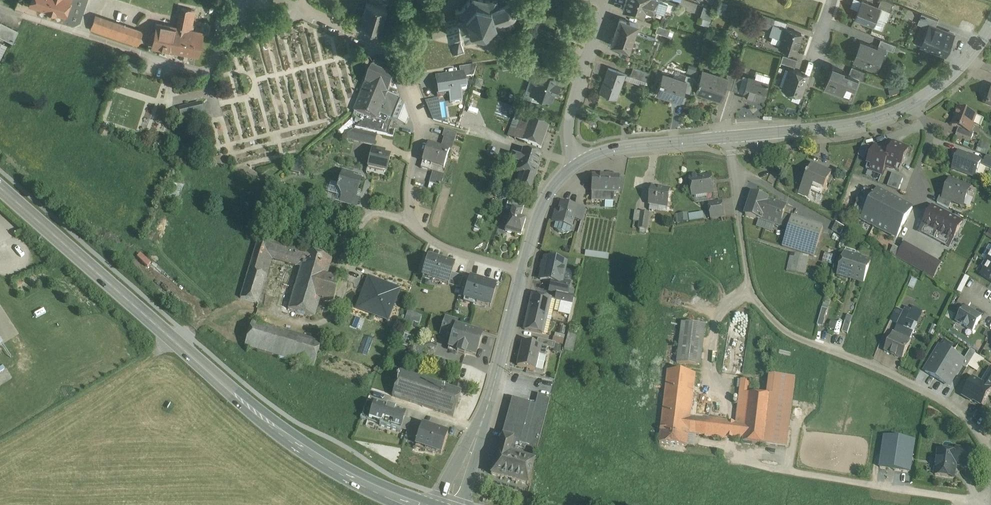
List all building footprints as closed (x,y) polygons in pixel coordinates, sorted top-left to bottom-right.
[(30,4),(48,10),(47,11),(55,14),(55,12),(65,15),(70,0),(31,0),(30,4)] [(463,6),(455,9),(457,16),(456,16),(457,17),(444,21),(449,35),(453,33),(453,34),(454,35),(455,35),(456,35),(457,35),(458,34),(459,33),(459,32),(459,31),(461,30),(462,32),(462,31),(465,38),(472,36),(486,38),(487,41),(489,40),(488,37),(497,27),(504,25),(504,27),(515,23),(512,14),(513,14),(514,12),(515,10),(516,9),(516,7),(515,4),(514,3),(513,1),(511,0),(510,0),(468,0),(463,6)] [(622,9),(643,16),(645,9),(663,15),(667,1),(664,0),(626,0),(622,9)] [(864,0),(862,0),(855,19),(881,29),(885,19),(878,16),(881,7),(879,6),(864,0)] [(889,0),(881,0),(879,3),(892,8),(894,2),(889,0)] [(371,2),(367,1),(360,22),(380,28),(386,6),(383,5),(371,2)] [(725,3),(719,2),(716,12),(721,14),(725,3)] [(892,8),(879,3),(879,6),(881,7),(878,16),(885,19),(887,20),(892,8)] [(703,6),(700,17),(710,21),(714,10),(703,6)] [(190,9),(181,7),(177,27),(157,23),(155,32),(154,32),(152,33),(151,36),(153,38),(154,39),(152,47),(198,56),(203,32),(191,30),(194,16),(189,15),(190,9)] [(939,20),(922,13),(918,23),(929,28),(930,25),(936,27),(939,20)] [(119,24),(95,15),(90,29),(115,37),(119,24)] [(786,28),(773,24),(774,21),(763,17),(761,23),(760,23),(760,24),(761,24),(761,25),(772,28),(770,33),(782,37),(779,47),(795,52),(801,33),(786,28)] [(658,39),(635,31),(638,25),(619,18),(612,38),(613,39),(616,45),(615,46),(621,48),(619,54),(649,64),(658,39)] [(787,23),(775,19),(774,21),(773,24),(786,28),(787,23)] [(0,23),(0,36),(13,43),(19,31),(1,22),(0,23)] [(136,30),(119,24),(115,37),(132,43),(136,30)] [(670,29),(657,25),(655,32),(668,36),(670,29)] [(936,27),(930,25),(929,28),(922,45),(946,55),(954,35),(936,27)] [(143,32),(136,30),(132,43),(138,45),(143,32)] [(896,44),(882,39),(880,45),(894,50),(896,44)] [(884,51),(861,42),(855,59),(877,68),(884,51)] [(797,59),(783,55),(780,62),(795,67),(797,59)] [(129,61),(127,67),(138,71),(140,65),(129,61)] [(477,66),(459,68),(460,74),(464,73),(465,78),(474,77),(477,66)] [(843,69),(833,66),(825,87),(843,94),(848,84),(856,87),(859,78),(849,74),(842,71),(843,69)] [(866,71),(852,66),(849,74),(859,78),(863,80),(866,71)] [(644,71),(633,67),(633,68),(630,75),(641,79),(644,71)] [(625,73),(608,68),(600,91),(600,92),(616,98),(617,97),(616,97),(624,74),(625,74),(625,73)] [(353,118),(356,119),(355,121),(361,123),(364,121),(365,121),(367,117),(376,121),(376,120),(379,114),(393,119),(401,99),(396,97),(398,91),(390,88),(394,79),(370,69),(354,111),(355,111),(353,118)] [(807,75),(790,69),(783,88),(786,89),(787,91),(791,93),(793,91),(800,94),(807,75)] [(554,77),(538,71),(538,72),(535,82),(536,86),(534,93),(551,99),(554,90),(556,91),(559,83),(557,82),(558,78),(554,77)] [(649,73),(644,71),(641,79),(646,81),(649,73)] [(725,78),(702,71),(699,81),(697,84),(698,84),(696,92),(719,99),(723,87),(726,78),(725,78)] [(460,74),(436,78),(436,79),(437,79),(438,84),(435,85),(437,97),(446,96),(446,93),(451,92),(451,95),(452,95),(453,102),(455,102),(462,101),(461,90),(467,89),(465,78),(464,73),(460,74)] [(735,76),(727,73),(725,78),(726,78),(723,87),(731,89),(735,76)] [(630,75),(627,74),(625,79),(645,85),(646,81),(641,79),(630,75)] [(685,81),(662,74),(660,81),(659,81),(659,82),(660,83),(656,93),(680,101),(684,88),(686,82),(685,81)] [(694,77),(687,75),(685,81),(686,82),(684,88),(690,90),(694,77)] [(735,76),(731,89),(738,91),(742,78),(735,76)] [(768,83),(748,77),(743,94),(760,99),(762,91),(765,92),(768,83)] [(890,96),(900,94),(898,86),(889,88),(890,96)] [(438,99),(426,100),(426,104),(433,120),(441,122),(438,99)] [(196,105),(179,110),(181,120),(199,116),(196,105)] [(976,115),(959,109),(952,126),(959,128),(969,132),(970,131),(971,131),(974,125),(972,124),(976,115)] [(386,124),(391,124),(393,119),(379,114),(376,120),(386,124)] [(529,120),(523,118),(521,124),(515,139),(521,141),(529,120)] [(549,127),(529,120),(521,141),(541,148),(549,127)] [(363,130),(356,128),(345,138),(365,142),(365,140),(374,142),(374,144),(374,145),(377,135),(363,132),(363,130)] [(969,132),(959,128),(956,134),(971,140),(974,134),(969,132)] [(457,133),(445,129),(442,137),(444,138),(455,141),(457,133)] [(455,141),(444,138),(441,147),(450,149),(450,150),(452,150),(455,141)] [(976,151),(988,154),(990,144),(979,141),(976,151)] [(894,142),(891,151),(885,166),(900,172),(910,149),(894,142)] [(441,147),(428,143),(422,162),(423,162),(421,168),(430,171),(432,165),(444,168),(450,150),(450,149),(441,147)] [(891,151),(875,145),(865,169),(881,175),(885,166),(891,151)] [(385,152),(372,149),(368,167),(369,167),(369,166),(386,171),(386,172),(387,172),(390,157),(384,155),(385,152)] [(521,159),(513,156),(511,162),(519,164),(516,173),(525,175),(521,189),(530,192),(535,178),(542,157),(523,151),(521,159)] [(982,161),(959,152),(952,168),(975,177),(982,161)] [(831,174),(812,165),(808,174),(808,173),(806,176),(807,176),(799,193),(808,197),(811,191),(821,196),(831,174)] [(444,175),(433,171),(429,183),(441,186),(444,175)] [(352,176),(343,173),(340,185),(339,185),(338,187),(339,187),(339,188),(342,194),(340,202),(346,204),(349,196),(355,198),(360,181),(352,179),(352,176)] [(893,173),(887,185),(898,190),(904,177),(893,173)] [(618,176),(592,175),(592,201),(614,202),(614,193),(617,193),(618,193),(618,177),(618,176)] [(712,176),(699,178),(696,176),(692,176),(690,180),(692,195),(714,192),(712,176)] [(970,188),(950,181),(944,198),(952,201),(963,206),(970,188)] [(865,187),(855,206),(866,212),(876,193),(865,187)] [(661,190),(652,188),(649,205),(660,207),(660,206),(668,207),(671,190),(662,189),(661,190)] [(912,208),(878,189),(876,193),(866,212),(861,219),(861,220),(897,238),(912,208)] [(769,199),(752,194),(746,215),(762,220),(767,222),(773,201),(769,200),(769,199)] [(952,201),(944,198),(940,196),(937,203),(949,209),(952,201)] [(524,206),(508,201),(506,208),(512,210),(522,213),(524,206)] [(786,205),(773,201),(767,222),(780,226),(784,215),(786,205)] [(577,207),(561,203),(559,210),(556,209),(552,222),(556,223),(554,227),(556,230),(558,230),(559,233),(563,234),(566,232),(567,233),(570,231),(571,227),(574,219),(577,207)] [(722,203),(709,205),(711,218),(724,216),(722,203)] [(866,212),(855,206),(851,214),(861,219),(866,212)] [(584,209),(577,207),(574,219),(581,221),(584,209)] [(962,222),(933,207),(920,232),(949,247),(962,222)] [(522,213),(512,210),(506,231),(507,231),(508,232),(511,233),(512,233),(521,235),(526,220),(520,218),(522,213)] [(640,222),(642,212),(635,211),(634,221),(640,222)] [(640,222),(639,229),(647,230),(649,213),(642,212),(640,222)] [(676,214),(677,222),(690,221),(689,213),(676,214)] [(793,217),(784,215),(780,226),(789,228),(793,217)] [(823,227),(793,217),(789,228),(783,247),(814,257),(823,227)] [(845,227),(837,222),(832,230),(841,235),(845,227)] [(305,252),(259,238),(241,298),(259,304),(267,276),(261,274),(267,253),(302,263),(305,252)] [(949,269),(904,243),(900,250),(897,257),(941,282),(949,269)] [(894,246),(889,254),(896,259),(897,257),(900,250),(894,246)] [(333,257),(319,253),(319,255),(305,251),(305,252),(302,263),(300,267),(327,275),(333,257)] [(809,256),(791,252),(787,270),(805,274),(809,256)] [(858,257),(844,253),(838,274),(851,278),(858,257)] [(145,268),(149,263),(138,255),(134,260),(145,268)] [(987,261),(989,263),(981,276),(990,282),(990,255),(987,261)] [(871,261),(858,257),(851,278),(864,282),(869,266),(871,261)] [(454,266),(428,258),(422,277),(448,285),(452,273),(454,266)] [(566,263),(545,258),(544,264),(545,266),(544,268),(543,269),(540,280),(551,282),(561,284),(562,281),(566,263)] [(327,275),(300,267),(288,309),(314,317),(320,300),(327,275)] [(463,277),(452,273),(448,285),(460,289),(463,277)] [(341,279),(327,275),(320,300),(333,304),(341,279)] [(470,279),(464,277),(461,289),(466,291),(470,279)] [(496,287),(470,279),(466,291),(464,299),(490,307),(496,287)] [(562,281),(561,284),(551,282),(549,291),(557,293),(567,295),(570,283),(562,281)] [(368,282),(358,310),(387,321),(397,292),(368,282)] [(567,295),(557,293),(555,300),(562,302),(572,304),(574,296),(567,295)] [(550,299),(533,295),(529,312),(546,316),(550,299)] [(971,304),(961,298),(958,303),(965,308),(968,309),(971,304)] [(572,304),(562,302),(560,313),(569,315),(572,304)] [(913,309),(909,307),(907,310),(904,309),(903,311),(898,324),(910,330),(914,331),(916,326),(920,327),(924,318),(912,312),(913,309)] [(822,308),(817,325),(823,327),(828,309),(822,308)] [(896,308),(890,321),(898,324),(903,311),(896,308)] [(968,309),(965,308),(957,322),(973,332),(981,318),(968,309)] [(403,323),(412,326),(414,321),(420,323),(422,316),(407,311),(403,323)] [(546,316),(529,312),(525,330),(542,334),(546,320),(546,316)] [(752,314),(730,322),(723,370),(743,373),(752,314)] [(458,321),(446,317),(440,335),(452,338),(455,327),(456,327),(458,321)] [(851,322),(845,321),(842,332),(847,334),(851,322)] [(321,343),(252,322),(245,347),(314,368),(321,343)] [(702,325),(682,323),(677,363),(697,366),(702,325)] [(910,330),(898,324),(892,336),(891,336),(884,351),(903,359),(909,344),(911,340),(910,340),(914,331),(910,330)] [(571,326),(565,348),(574,351),(580,328),(571,326)] [(456,327),(455,327),(452,338),(449,348),(458,351),(457,354),(465,356),(466,353),(476,356),(482,335),(456,327)] [(365,335),(361,352),(369,353),(373,336),(365,335)] [(555,343),(538,339),(537,345),(547,347),(547,348),(554,349),(555,343)] [(537,345),(523,342),(517,366),(536,370),(539,356),(545,357),(547,348),(547,347),(537,345)] [(964,361),(940,347),(925,372),(949,386),(962,365),(964,361)] [(970,350),(964,361),(962,365),(967,368),(976,354),(970,350)] [(452,389),(400,371),(392,396),(444,413),(452,389)] [(696,374),(668,371),(661,425),(689,429),(691,417),(696,374)] [(795,378),(770,375),(767,396),(773,396),(769,432),(788,435),(795,378)] [(973,378),(962,396),(970,401),(971,399),(982,406),(990,390),(990,389),(990,377),(988,375),(988,376),(983,384),(973,378)] [(751,381),(741,379),(741,380),(738,380),(737,388),(740,388),(750,389),(751,381)] [(464,383),(455,380),(452,389),(461,392),(464,383)] [(750,389),(740,388),(736,423),(734,439),(743,440),(749,393),(750,393),(750,389)] [(452,389),(444,413),(453,417),(461,392),(452,389)] [(750,393),(749,393),(743,440),(743,442),(767,445),(769,432),(773,396),(767,396),(750,393)] [(535,405),(512,398),(502,436),(503,436),(499,451),(534,460),(550,397),(538,394),(535,405)] [(367,402),(360,419),(368,421),(374,404),(367,402)] [(396,410),(387,407),(386,408),(374,404),(368,421),(380,425),(379,426),(400,433),(401,430),(405,418),(406,415),(395,411),(396,410)] [(728,421),(707,418),(707,419),(691,417),(689,429),(689,433),(705,435),(705,436),(726,439),(726,438),(734,439),(736,423),(728,422),(728,421)] [(411,420),(405,418),(401,430),(407,432),(408,430),(411,420)] [(689,429),(661,425),(660,434),(661,434),(660,443),(687,446),(689,433),(689,429)] [(447,435),(422,426),(419,434),(415,445),(441,454),(447,435)] [(408,430),(407,432),(404,441),(415,445),(419,434),(408,430)] [(788,435),(769,432),(767,445),(787,447),(788,435)] [(884,437),(879,468),(912,472),(916,441),(884,437)] [(972,451),(957,448),(956,454),(958,454),(956,465),(970,467),(972,451)] [(499,451),(498,451),(491,475),(528,485),(534,461),(534,460),(499,451)] [(956,454),(939,451),(935,475),(954,478),(956,465),(958,454),(956,454)] [(500,492),(522,497),(525,485),(503,480),(500,492)]
